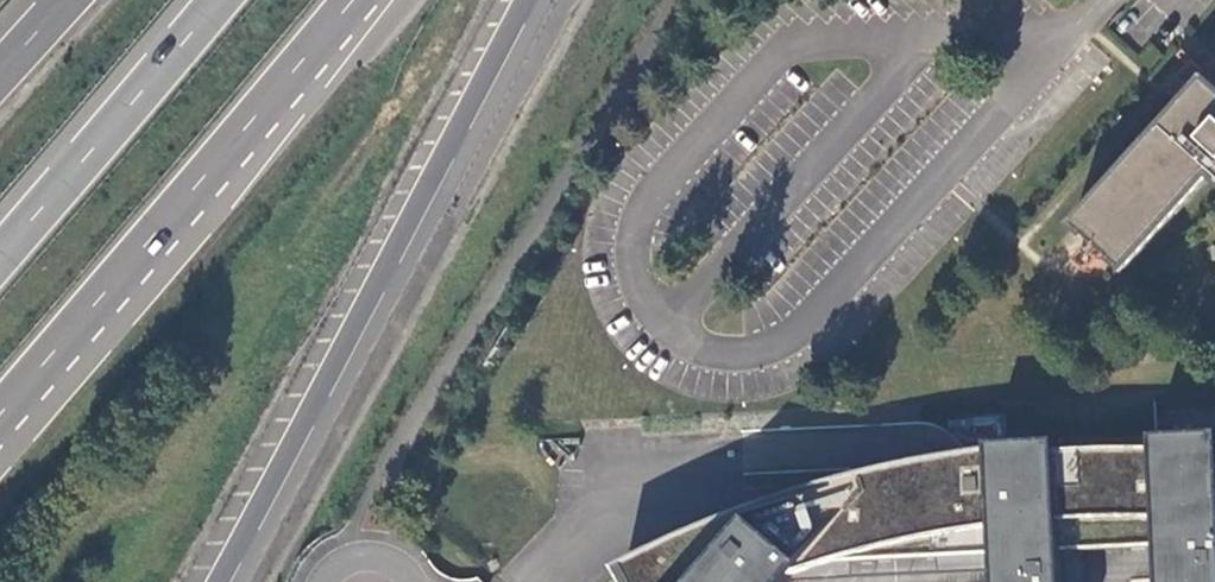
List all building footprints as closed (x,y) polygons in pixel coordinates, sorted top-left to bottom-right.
[(1208,77),(1173,116),(1082,221),(1080,219),(1073,226),(1091,242),(1094,239),(1128,270),(1214,174),(1214,83),(1208,77)] [(996,449),(884,470),(809,490),(739,513),(680,538),(623,567),(632,581),(787,581),(795,572),(835,559),(1000,551),(1002,581),(1068,581),(1066,546),(1161,541),(1163,581),(1214,581),(1214,429),(1156,432),(1157,447),(1131,446),(1101,446),(1061,448),(1061,437),(995,440),(996,449)]
